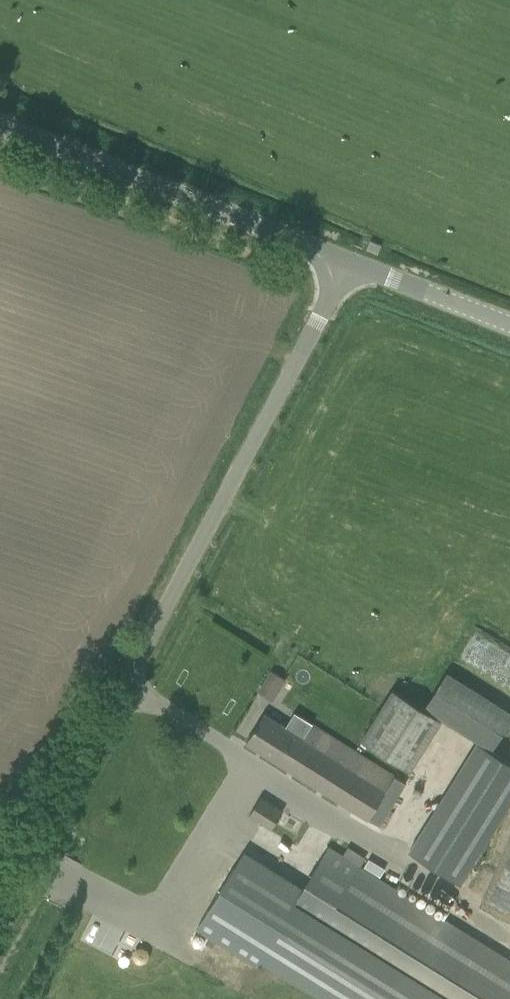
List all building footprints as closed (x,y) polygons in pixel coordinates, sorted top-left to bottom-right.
[(270,668),(259,689),(275,698),(287,677),(270,668)] [(426,706),(496,749),(509,727),(509,707),(448,670),(426,706)] [(364,743),(416,768),(443,713),(391,688),(364,743)] [(247,742),(246,743),(381,825),(406,784),(394,776),(395,774),(294,713),(286,726),(265,714),(247,742)] [(410,851),(460,883),(509,804),(509,763),(478,743),(410,851)] [(272,831),(284,811),(261,796),(248,817),(272,831)] [(483,940),(482,941),(361,865),(366,858),(349,847),(343,856),(331,848),(306,889),(246,851),(199,928),(258,965),(263,957),(330,998),(509,998),(509,957),(483,940)] [(509,902),(495,894),(489,904),(509,915),(509,900),(509,902)]
